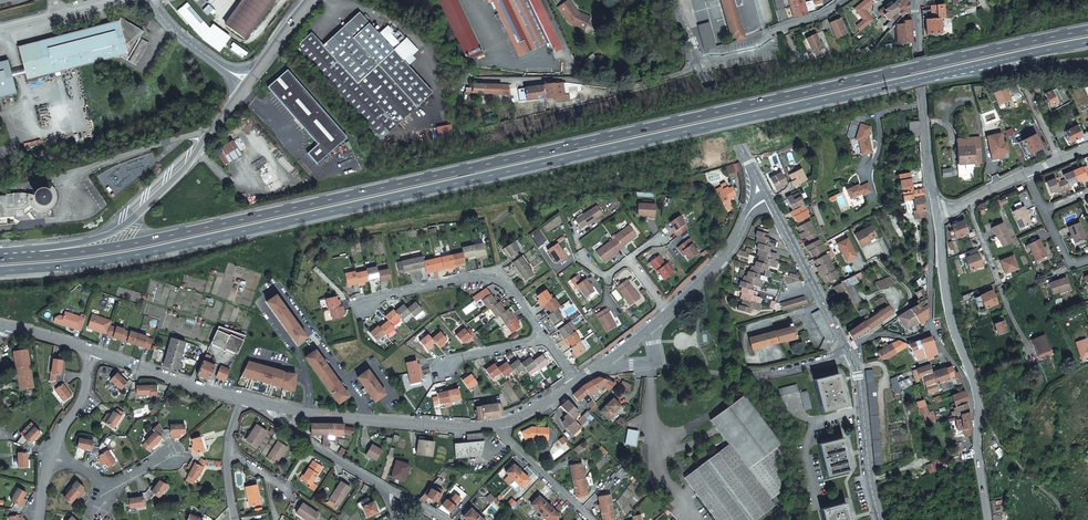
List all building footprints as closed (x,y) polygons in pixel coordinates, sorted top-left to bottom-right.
[(230,23),(245,34),(270,0),(247,0),(230,23)] [(484,52),(459,0),(437,0),(466,61),(484,52)] [(486,2),(489,1),(493,8),(495,12),(491,14),(493,19),(497,17),(500,26),(514,56),(542,44),(546,55),(556,50),(554,44),(549,34),(537,5),(535,0),(484,0),(486,2)] [(575,15),(569,6),(570,5),(566,0),(555,9),(560,16),(561,16),(567,23),(575,27),(575,29),(583,32),(589,20),(579,15),(579,16),(575,15)] [(745,39),(736,7),(742,6),(741,0),(720,0),(731,38),(734,37),(735,41),(745,39)] [(793,18),(807,14),(803,0),(788,0),(793,18)] [(907,0),(898,0),(893,3),(892,0),(885,5),(886,6),(880,10),(880,13),(882,17),(884,15),(887,19),(889,18),(890,20),(897,15),(899,12),(901,17),(910,8),(907,0)] [(945,18),(943,5),(933,5),(933,8),(930,9),(930,10),(922,11),(923,19),(926,19),(940,19),(945,18)] [(370,128),(380,139),(418,106),(427,97),(432,94),(419,80),(407,66),(415,58),(412,54),(417,50),(405,36),(401,39),(386,22),(376,31),(365,19),(359,12),(354,17),(348,22),(323,45),(311,31),(296,45),(323,76),(370,128)] [(871,35),(878,27),(875,22),(869,15),(858,28),(866,34),(868,32),(871,35)] [(911,24),(910,16),(905,16),(902,18),(903,24),(896,25),(897,44),(898,44),(912,43),(911,24)] [(120,20),(19,46),(25,68),(27,73),(28,79),(122,55),(123,56),(138,64),(150,42),(141,37),(145,31),(121,17),(120,20)] [(840,18),(829,23),(836,38),(845,34),(841,23),(842,22),(840,18)] [(942,34),(940,19),(926,19),(927,35),(942,34)] [(708,23),(698,26),(704,50),(715,47),(708,23)] [(871,35),(879,42),(883,38),(886,34),(878,27),(871,35)] [(879,42),(871,50),(874,54),(889,38),(887,36),(888,35),(886,33),(886,34),(883,38),(879,42)] [(807,39),(813,53),(815,59),(826,55),(824,49),(822,44),(820,45),(816,35),(807,39)] [(593,54),(588,57),(592,63),(593,62),(597,60),(593,54)] [(588,57),(584,60),(588,65),(592,63),(588,57)] [(17,92),(13,76),(12,72),(9,59),(0,61),(0,97),(17,92)] [(597,60),(593,62),(598,69),(601,67),(597,60)] [(25,68),(12,72),(13,76),(27,73),(25,68)] [(287,70),(267,87),(315,141),(315,145),(307,153),(316,164),(347,137),(287,70)] [(512,103),(510,94),(509,86),(509,84),(492,84),(492,82),(491,82),(491,84),(474,83),(474,87),(466,87),(466,89),(464,89),(464,93),(483,93),(483,103),(512,103)] [(554,84),(555,96),(556,100),(569,98),(568,95),(564,95),(562,83),(554,84)] [(555,96),(554,84),(543,86),(545,97),(555,96)] [(520,101),(545,97),(543,86),(536,87),(536,86),(534,86),(534,87),(518,89),(520,101)] [(1055,86),(1044,92),(1050,104),(1061,98),(1055,86)] [(911,123),(912,136),(920,135),(919,122),(911,123)] [(867,139),(871,128),(861,124),(855,140),(858,141),(860,151),(871,149),(869,139),(867,139)] [(1087,142),(1087,133),(1082,136),(1077,127),(1065,133),(1070,144),(1082,138),(1085,143),(1087,142)] [(1004,143),(1002,134),(988,137),(992,156),(1009,152),(1007,143),(1004,143)] [(1035,135),(1019,143),(1026,157),(1042,149),(1035,135)] [(957,139),(957,148),(958,165),(974,164),(974,161),(981,161),(979,138),(957,139)] [(242,155),(233,140),(221,148),(223,151),(218,154),(225,165),(242,155)] [(733,164),(725,167),(727,175),(735,173),(733,164)] [(795,185),(806,180),(800,168),(789,174),(792,181),(795,185)] [(1073,172),(1077,183),(1081,181),(1084,180),(1085,182),(1085,183),(1087,182),(1087,169),(1087,168),(1083,169),(1073,172)] [(775,189),(784,185),(787,184),(780,172),(769,178),(775,189)] [(1061,182),(1064,191),(1071,189),(1070,187),(1070,186),(1073,184),(1077,183),(1073,172),(1063,176),(1065,181),(1061,182)] [(899,176),(903,202),(911,201),(911,200),(913,199),(924,198),(922,190),(922,189),(912,191),(909,173),(899,176)] [(1055,179),(1047,182),(1045,183),(1049,193),(1053,192),(1056,191),(1057,193),(1057,194),(1061,192),(1064,191),(1061,182),(1057,184),(1055,179)] [(51,183),(46,189),(48,191),(50,193),(50,196),(49,199),(48,201),(46,203),(44,204),(41,204),(38,203),(36,201),(35,200),(34,198),(34,196),(34,194),(28,193),(29,209),(32,207),(34,209),(37,211),(41,211),(45,210),(50,209),(53,207),(55,204),(56,201),(57,198),(57,195),(57,193),(56,190),(55,188),(54,187),(53,185),(51,183)] [(846,190),(850,199),(861,194),(862,196),(865,195),(871,192),(867,184),(859,187),(858,185),(846,190)] [(736,194),(733,186),(729,188),(728,186),(723,188),(724,190),(718,193),(726,209),(732,206),(730,202),(734,200),(732,196),(736,194)] [(48,191),(46,189),(44,188),(41,188),(39,189),(37,190),(35,191),(34,193),(34,194),(34,196),(34,198),(35,200),(36,201),(38,203),(41,204),(44,204),(46,203),(48,201),(49,199),(50,196),(50,193),(48,191)] [(7,221),(6,215),(23,214),(29,209),(28,193),(24,193),(12,193),(12,191),(9,191),(9,194),(7,194),(7,196),(6,195),(0,195),(0,221),(7,221)] [(871,192),(865,195),(869,202),(875,200),(872,192),(871,192)] [(803,205),(804,204),(798,193),(787,199),(792,210),(803,205)] [(925,203),(924,198),(913,199),(915,212),(913,212),(915,220),(926,218),(926,214),(925,203)] [(652,201),(634,201),(634,212),(644,212),(644,215),(652,215),(652,201)] [(587,209),(572,219),(578,227),(584,222),(585,223),(593,218),(600,213),(594,204),(587,209)] [(792,210),(791,211),(797,222),(809,216),(803,205),(792,210)] [(1021,229),(1030,225),(1026,216),(1027,215),(1024,208),(1013,213),(1021,229)] [(675,233),(685,226),(681,221),(683,220),(677,212),(667,219),(673,227),(672,228),(675,233)] [(809,240),(816,236),(808,221),(797,227),(803,238),(807,236),(809,240)] [(950,225),(952,230),(955,237),(955,238),(968,233),(964,221),(950,225)] [(611,238),(618,247),(622,244),(620,243),(627,238),(627,237),(633,232),(627,223),(613,233),(614,235),(611,238)] [(1011,243),(1003,224),(992,229),(996,237),(997,237),(1002,247),(1011,243)] [(1075,237),(1078,244),(1087,240),(1080,224),(1069,229),(1073,238),(1075,237)] [(870,243),(869,241),(868,239),(876,235),(870,226),(854,235),(861,248),(870,243)] [(757,237),(756,243),(758,244),(767,246),(770,247),(773,248),(775,241),(768,239),(769,234),(767,233),(768,230),(760,227),(759,231),(757,231),(755,237),(757,237)] [(681,247),(683,250),(687,255),(696,249),(689,240),(691,239),(687,234),(684,236),(675,244),(679,248),(681,247)] [(824,251),(816,236),(809,240),(811,243),(807,245),(813,257),(824,251)] [(608,255),(618,247),(611,238),(608,240),(607,239),(593,250),(600,259),(607,254),(608,255)] [(836,244),(842,254),(843,253),(848,260),(856,256),(846,239),(836,244)] [(509,261),(517,255),(513,250),(516,248),(509,240),(499,247),(509,261)] [(1041,249),(1043,248),(1039,240),(1028,245),(1036,262),(1045,258),(1041,249)] [(469,243),(472,256),(478,255),(478,253),(483,252),(480,241),(469,243)] [(565,255),(555,242),(546,249),(556,262),(565,255)] [(467,258),(472,256),(469,243),(459,246),(460,251),(461,257),(466,256),(467,258)] [(757,255),(760,256),(769,259),(774,260),(776,254),(768,252),(770,247),(767,246),(758,244),(757,249),(759,249),(757,255)] [(976,248),(968,251),(968,252),(966,253),(967,257),(965,258),(970,270),(982,266),(976,248)] [(460,251),(449,253),(452,266),(458,265),(457,263),(462,262),(461,257),(460,251)] [(452,266),(449,253),(432,257),(434,268),(446,265),(447,267),(452,266)] [(663,276),(671,270),(665,261),(663,262),(657,253),(648,260),(655,269),(656,268),(663,276)] [(514,271),(524,263),(518,254),(517,255),(509,261),(512,265),(510,266),(514,271)] [(814,260),(820,272),(832,266),(826,254),(814,260)] [(420,255),(409,258),(412,271),(418,269),(418,267),(423,266),(421,260),(420,255)] [(775,268),(777,261),(774,260),(769,259),(760,256),(758,262),(756,262),(754,267),(766,270),(768,266),(775,268)] [(1003,267),(1002,268),(1004,274),(1018,269),(1013,256),(1001,261),(1003,267)] [(434,268),(432,257),(421,260),(423,266),(424,272),(429,271),(429,269),(434,268)] [(412,271),(409,258),(398,261),(400,271),(406,270),(407,272),(412,271)] [(665,261),(671,270),(673,268),(667,259),(665,261)] [(531,272),(524,263),(514,271),(517,276),(519,274),(522,279),(531,272)] [(767,278),(769,271),(766,270),(754,267),(752,266),(750,272),(748,272),(746,277),(755,279),(758,280),(761,281),(763,277),(767,278)] [(832,266),(820,272),(826,283),(837,277),(832,266)] [(374,267),(363,269),(364,271),(366,282),(372,280),(371,278),(377,277),(375,271),(374,267)] [(375,271),(377,277),(378,284),(384,282),(383,280),(389,279),(386,269),(375,271)] [(353,274),(356,284),(356,286),(362,285),(361,283),(366,282),(364,271),(353,274)] [(350,284),(350,286),(356,284),(353,274),(353,272),(342,274),(345,285),(350,284)] [(841,281),(842,282),(844,286),(845,287),(850,284),(862,277),(860,272),(846,279),(841,281)] [(572,282),(578,277),(575,273),(569,278),(572,282)] [(738,286),(741,287),(749,290),(750,290),(752,286),(759,288),(761,281),(758,280),(755,279),(746,277),(743,276),(742,282),(739,282),(738,286)] [(879,290),(895,282),(892,279),(888,276),(875,283),(879,290)] [(575,283),(578,288),(584,295),(593,289),(587,281),(584,277),(575,283)] [(633,287),(624,277),(615,284),(628,301),(637,295),(632,288),(633,287)] [(1053,295),(1065,291),(1064,289),(1071,287),(1067,278),(1050,284),(1053,295)] [(859,301),(850,284),(845,287),(846,290),(847,291),(854,304),(859,301)] [(479,297),(480,298),(488,292),(484,287),(470,297),(473,301),(479,297)] [(541,303),(550,296),(543,287),(535,294),(538,298),(536,299),(539,304),(541,303)] [(741,293),(740,299),(742,300),(749,302),(757,304),(759,298),(752,296),(753,291),(750,290),(749,290),(741,287),(739,293),(741,293)] [(915,293),(919,300),(926,296),(922,289),(915,293)] [(480,298),(486,307),(488,306),(496,300),(493,295),(491,296),(488,292),(480,298)] [(985,294),(974,298),(979,310),(997,303),(993,292),(985,295),(985,294)] [(305,336),(276,295),(266,301),(296,343),(305,336)] [(555,306),(558,304),(552,295),(550,296),(541,303),(544,308),(546,306),(549,311),(555,306)] [(910,309),(919,323),(919,324),(927,318),(927,315),(927,307),(927,298),(927,295),(926,296),(919,300),(917,301),(918,304),(910,309)] [(336,302),(335,297),(324,299),(327,310),(329,309),(339,307),(338,301),(336,302)] [(887,302),(884,298),(882,299),(881,298),(874,301),(878,307),(885,304),(885,303),(887,302)] [(496,300),(488,306),(495,315),(497,313),(503,309),(499,305),(501,304),(498,299),(496,300)] [(749,302),(742,300),(740,307),(738,306),(737,311),(749,314),(750,310),(758,312),(760,305),(757,304),(749,302)] [(409,303),(404,306),(409,312),(415,319),(423,312),(414,301),(410,304),(409,303)] [(863,318),(868,316),(870,314),(863,302),(856,306),(863,318)] [(396,305),(392,309),(399,317),(400,319),(409,312),(404,306),(402,303),(398,307),(396,305)] [(341,306),(339,307),(329,309),(331,320),(342,318),(340,312),(342,312),(341,306)] [(561,315),(555,306),(549,311),(546,313),(549,317),(547,318),(550,323),(561,315)] [(615,323),(613,319),(612,320),(611,317),(612,317),(605,306),(595,312),(606,329),(615,323)] [(503,309),(497,313),(501,318),(504,322),(514,315),(511,310),(509,312),(506,307),(503,309)] [(865,322),(869,330),(877,326),(886,319),(893,313),(890,308),(872,317),(870,319),(868,316),(863,318),(865,322)] [(382,314),(386,319),(390,324),(399,317),(392,309),(387,312),(386,311),(382,314)] [(904,313),(897,317),(905,329),(919,323),(910,309),(904,313)] [(69,327),(80,331),(85,316),(81,314),(80,317),(65,312),(61,325),(66,326),(67,325),(69,326),(69,327)] [(88,327),(107,334),(110,325),(112,321),(92,314),(88,327)] [(514,315),(504,322),(510,332),(519,325),(516,321),(518,320),(514,315)] [(381,321),(376,324),(384,333),(385,334),(393,328),(390,324),(386,319),(382,322),(381,321)] [(1007,331),(1004,320),(994,324),(998,334),(1007,331)] [(572,330),(565,321),(556,328),(559,332),(558,333),(561,338),(563,336),(572,330)] [(852,340),(869,330),(865,322),(857,327),(848,332),(852,340)] [(384,333),(376,324),(372,328),(371,327),(367,330),(375,340),(384,333)] [(116,327),(110,325),(107,334),(107,335),(135,344),(139,333),(130,331),(130,332),(124,330),(125,329),(116,326),(116,327)] [(237,354),(245,336),(219,325),(211,344),(222,348),(222,350),(224,351),(226,348),(237,354)] [(473,331),(468,326),(465,329),(463,326),(455,333),(462,342),(466,339),(467,340),(475,334),(473,331)] [(793,326),(776,331),(779,342),(796,337),(793,326)] [(571,344),(580,338),(574,329),(572,330),(563,336),(566,341),(568,340),(571,344)] [(434,341),(439,347),(443,343),(442,342),(446,338),(439,330),(431,337),(434,341)] [(779,342),(776,331),(749,338),(752,349),(779,342)] [(147,336),(139,333),(135,344),(150,348),(153,339),(147,337),(147,336)] [(431,337),(427,333),(418,340),(427,350),(431,346),(430,345),(434,341),(431,337)] [(574,355),(589,345),(582,336),(580,338),(571,344),(569,345),(573,350),(571,351),(574,355)] [(1030,341),(1038,360),(1051,355),(1044,336),(1030,341)] [(931,337),(919,341),(925,358),(932,356),(938,354),(931,337)] [(164,365),(177,369),(177,367),(181,368),(182,364),(179,363),(185,343),(171,339),(164,365)] [(890,345),(895,353),(906,347),(906,344),(898,340),(890,345)] [(1087,340),(1078,343),(1083,360),(1087,358),(1087,343),(1087,340)] [(919,341),(908,345),(910,349),(908,350),(910,353),(912,352),(916,361),(919,360),(925,358),(919,341)] [(878,351),(882,359),(888,357),(895,353),(890,345),(878,351)] [(322,359),(315,349),(305,356),(338,402),(348,395),(341,385),(344,383),(341,380),(339,382),(325,362),(327,361),(325,358),(322,359)] [(16,368),(29,366),(26,350),(13,352),(16,368)] [(536,353),(531,357),(536,363),(538,367),(547,361),(541,352),(537,355),(536,353)] [(531,357),(528,353),(524,356),(525,357),(520,361),(524,366),(527,370),(536,363),(531,357)] [(206,354),(197,374),(208,379),(214,365),(207,361),(208,360),(211,355),(206,354)] [(520,361),(517,357),(513,360),(512,358),(507,361),(512,369),(515,372),(524,366),(520,361)] [(405,361),(407,372),(420,369),(419,364),(417,364),(416,359),(405,361)] [(503,375),(512,369),(507,361),(505,359),(501,362),(500,361),(495,364),(500,370),(503,375)] [(55,380),(63,379),(63,375),(60,374),(62,361),(53,360),(51,373),(56,374),(55,380)] [(283,371),(248,361),(241,375),(282,387),(282,388),(294,389),(295,373),(283,372),(283,371)] [(495,364),(493,361),(489,364),(488,363),(483,366),(491,377),(500,370),(495,364)] [(934,365),(929,367),(932,374),(938,391),(942,390),(942,392),(953,388),(952,387),(948,376),(946,368),(934,372),(934,371),(941,368),(939,363),(934,365)] [(951,366),(950,364),(945,366),(946,368),(948,376),(954,374),(952,367),(951,366)] [(216,376),(225,381),(230,369),(221,365),(216,376)] [(929,367),(929,365),(913,371),(915,378),(918,377),(919,378),(922,377),(932,374),(929,367)] [(33,386),(29,366),(16,368),(20,388),(33,386)] [(981,378),(988,375),(984,367),(977,369),(981,378)] [(420,369),(407,372),(409,383),(421,380),(419,375),(421,374),(420,369)] [(367,391),(375,401),(386,393),(368,370),(357,377),(365,388),(362,390),(365,392),(367,391)] [(867,388),(868,394),(869,394),(873,437),(876,465),(883,464),(879,419),(875,382),(873,382),(872,370),(866,370),(867,388)] [(127,378),(126,377),(121,372),(118,375),(115,373),(110,379),(123,392),(127,388),(128,390),(131,382),(128,379),(126,382),(124,381),(127,378)] [(465,374),(460,377),(468,388),(477,381),(470,373),(466,376),(465,374)] [(839,373),(825,377),(814,380),(822,411),(847,405),(839,373)] [(932,374),(922,377),(928,394),(938,391),(932,374)] [(890,379),(892,390),(896,389),(899,389),(902,388),(903,389),(910,386),(911,385),(913,384),(914,384),(913,380),(909,382),(908,379),(903,380),(902,375),(896,376),(896,377),(890,379)] [(614,382),(599,377),(596,378),(592,380),(588,382),(584,384),(583,386),(588,392),(591,395),(592,398),(593,399),(596,402),(597,400),(614,382)] [(62,384),(65,382),(63,379),(55,380),(49,382),(63,401),(70,396),(62,384)] [(628,391),(631,385),(622,380),(619,385),(628,391)] [(131,382),(128,390),(135,389),(135,394),(149,394),(149,398),(155,398),(155,392),(157,392),(157,386),(153,386),(153,383),(146,383),(145,386),(144,386),(144,384),(137,384),(137,386),(136,386),(136,382),(131,382)] [(779,389),(781,396),(799,392),(797,384),(779,389)] [(447,388),(449,400),(460,397),(457,385),(452,386),(452,388),(447,388)] [(591,395),(588,392),(583,386),(580,388),(573,394),(578,400),(584,395),(586,399),(591,395)] [(438,402),(449,400),(447,388),(447,387),(435,389),(436,395),(438,402)] [(808,391),(800,392),(805,410),(812,408),(808,391)] [(958,394),(951,396),(955,406),(966,403),(969,402),(965,391),(958,394)] [(777,465),(776,460),(783,455),(778,449),(782,446),(747,396),(713,420),(731,445),(685,478),(716,519),(756,519),(776,506),(771,500),(783,492),(777,465)] [(599,411),(607,419),(620,406),(612,398),(599,411)] [(566,401),(560,406),(569,413),(578,420),(583,415),(580,412),(567,400),(566,401)] [(588,410),(590,412),(597,404),(596,402),(591,406),(588,410)] [(478,415),(478,418),(480,418),(480,419),(483,419),(499,417),(498,416),(503,415),(502,410),(501,403),(476,406),(477,408),(478,415)] [(955,406),(951,408),(952,410),(953,416),(968,412),(966,403),(955,406)] [(620,406),(607,419),(609,420),(622,407),(620,406)] [(112,427),(122,412),(116,409),(114,412),(113,411),(111,414),(110,416),(108,415),(106,414),(102,421),(105,423),(112,427)] [(575,433),(585,421),(587,419),(586,417),(591,413),(590,412),(588,410),(586,412),(583,415),(578,420),(569,413),(565,417),(567,419),(563,423),(575,433)] [(958,430),(963,429),(971,428),(968,414),(968,412),(953,416),(954,419),(956,419),(958,430)] [(925,418),(927,426),(936,424),(935,420),(933,413),(929,414),(925,414),(925,418)] [(163,440),(166,438),(162,429),(159,421),(152,429),(154,431),(145,441),(141,444),(146,450),(150,446),(160,437),(163,440)] [(18,444),(22,445),(31,448),(33,446),(30,443),(40,434),(34,428),(35,426),(31,423),(19,433),(24,437),(18,444)] [(257,424),(253,431),(254,432),(249,440),(258,446),(268,430),(257,424)] [(324,445),(330,445),(330,439),(330,434),(330,424),(311,424),(311,434),(318,434),(318,438),(323,438),(324,445)] [(330,424),(330,434),(336,434),(344,434),(344,426),(344,424),(330,424)] [(166,438),(170,437),(177,436),(179,436),(179,433),(183,433),(183,425),(170,425),(170,429),(162,429),(166,438)] [(530,437),(530,439),(533,437),(548,439),(550,427),(533,426),(523,431),(526,437),(527,437),(530,437)] [(640,430),(629,428),(626,443),(637,445),(640,430)] [(965,437),(972,436),(971,430),(971,428),(963,429),(965,437)] [(254,432),(253,431),(251,430),(246,439),(249,440),(254,432)] [(483,441),(483,432),(467,434),(468,442),(455,443),(457,457),(481,456),(483,441)] [(192,457),(201,458),(199,451),(203,450),(199,436),(191,440),(193,447),(191,447),(190,450),(191,454),(192,457)] [(844,437),(819,443),(827,475),(852,469),(844,437)] [(94,454),(98,447),(91,445),(93,441),(79,438),(77,446),(90,449),(89,453),(94,454)] [(274,448),(284,454),(289,446),(279,440),(274,448)] [(419,446),(418,454),(433,456),(435,442),(422,440),(421,446),(419,446)] [(97,459),(98,460),(102,466),(106,463),(107,466),(114,461),(106,450),(107,449),(102,441),(98,447),(94,454),(96,458),(99,455),(100,456),(97,459)] [(382,450),(372,443),(366,453),(376,460),(382,450)] [(581,443),(575,447),(578,452),(584,447),(581,443)] [(31,448),(22,445),(22,452),(17,452),(18,466),(27,466),(27,452),(31,452),(31,448)] [(280,460),(284,454),(274,448),(268,456),(275,462),(277,458),(280,460)] [(206,461),(201,458),(192,457),(190,461),(189,463),(187,468),(191,470),(188,475),(189,476),(194,479),(195,479),(202,466),(203,467),(206,461)] [(308,469),(318,475),(324,467),(314,460),(308,469)] [(404,481),(409,465),(397,461),(395,468),(394,468),(391,476),(404,481)] [(504,479),(509,483),(513,478),(522,470),(514,462),(505,471),(509,474),(504,479)] [(570,466),(572,480),(584,477),(581,462),(574,463),(574,465),(570,466)] [(619,477),(626,470),(621,464),(614,471),(619,477)] [(313,481),(318,475),(308,469),(302,478),(311,484),(310,486),(315,490),(319,485),(313,481)] [(522,470),(513,478),(521,485),(529,477),(522,470)] [(572,480),(575,495),(587,493),(584,477),(572,480)] [(151,490),(148,488),(145,491),(150,499),(154,493),(157,496),(166,485),(160,480),(151,490)] [(83,487),(76,481),(71,486),(72,487),(63,497),(70,503),(76,496),(79,499),(85,492),(82,490),(84,489),(82,488),(83,487)] [(352,488),(343,482),(337,489),(338,490),(332,500),(339,505),(352,488)] [(243,486),(245,495),(247,495),(249,505),(259,503),(255,484),(243,486)] [(435,495),(437,492),(431,489),(430,490),(429,488),(419,499),(425,502),(428,496),(432,499),(435,495)] [(12,509),(20,510),(24,503),(21,501),(22,498),(26,493),(18,489),(11,501),(15,503),(12,509)] [(150,499),(145,491),(141,492),(141,496),(128,498),(129,506),(143,504),(143,500),(150,499)] [(444,497),(437,492),(435,495),(432,499),(437,502),(438,501),(439,502),(444,497)] [(909,492),(890,500),(892,506),(911,498),(909,492)] [(598,495),(601,511),(607,510),(606,507),(612,506),(610,493),(598,495)] [(490,503),(492,501),(494,499),(488,494),(485,498),(490,503)] [(368,516),(377,512),(372,502),(370,503),(367,498),(357,504),(360,509),(363,507),(368,516)] [(442,505),(452,513),(457,508),(456,507),(457,506),(456,505),(455,506),(447,499),(442,505)] [(533,514),(541,506),(535,499),(527,508),(533,514)] [(821,508),(824,519),(850,519),(846,502),(821,508)] [(304,503),(297,513),(308,519),(314,519),(319,513),(304,503)] [(541,506),(533,514),(540,519),(542,519),(549,513),(541,506)] [(601,511),(602,519),(608,519),(614,519),(612,506),(606,507),(607,510),(601,511)] [(467,519),(474,519),(478,516),(469,507),(462,514),(467,519)] [(542,519),(554,519),(555,519),(553,517),(558,511),(554,507),(549,513),(542,519)] [(24,518),(22,518),(19,510),(20,510),(12,509),(6,508),(9,519),(24,519),(24,518)]
